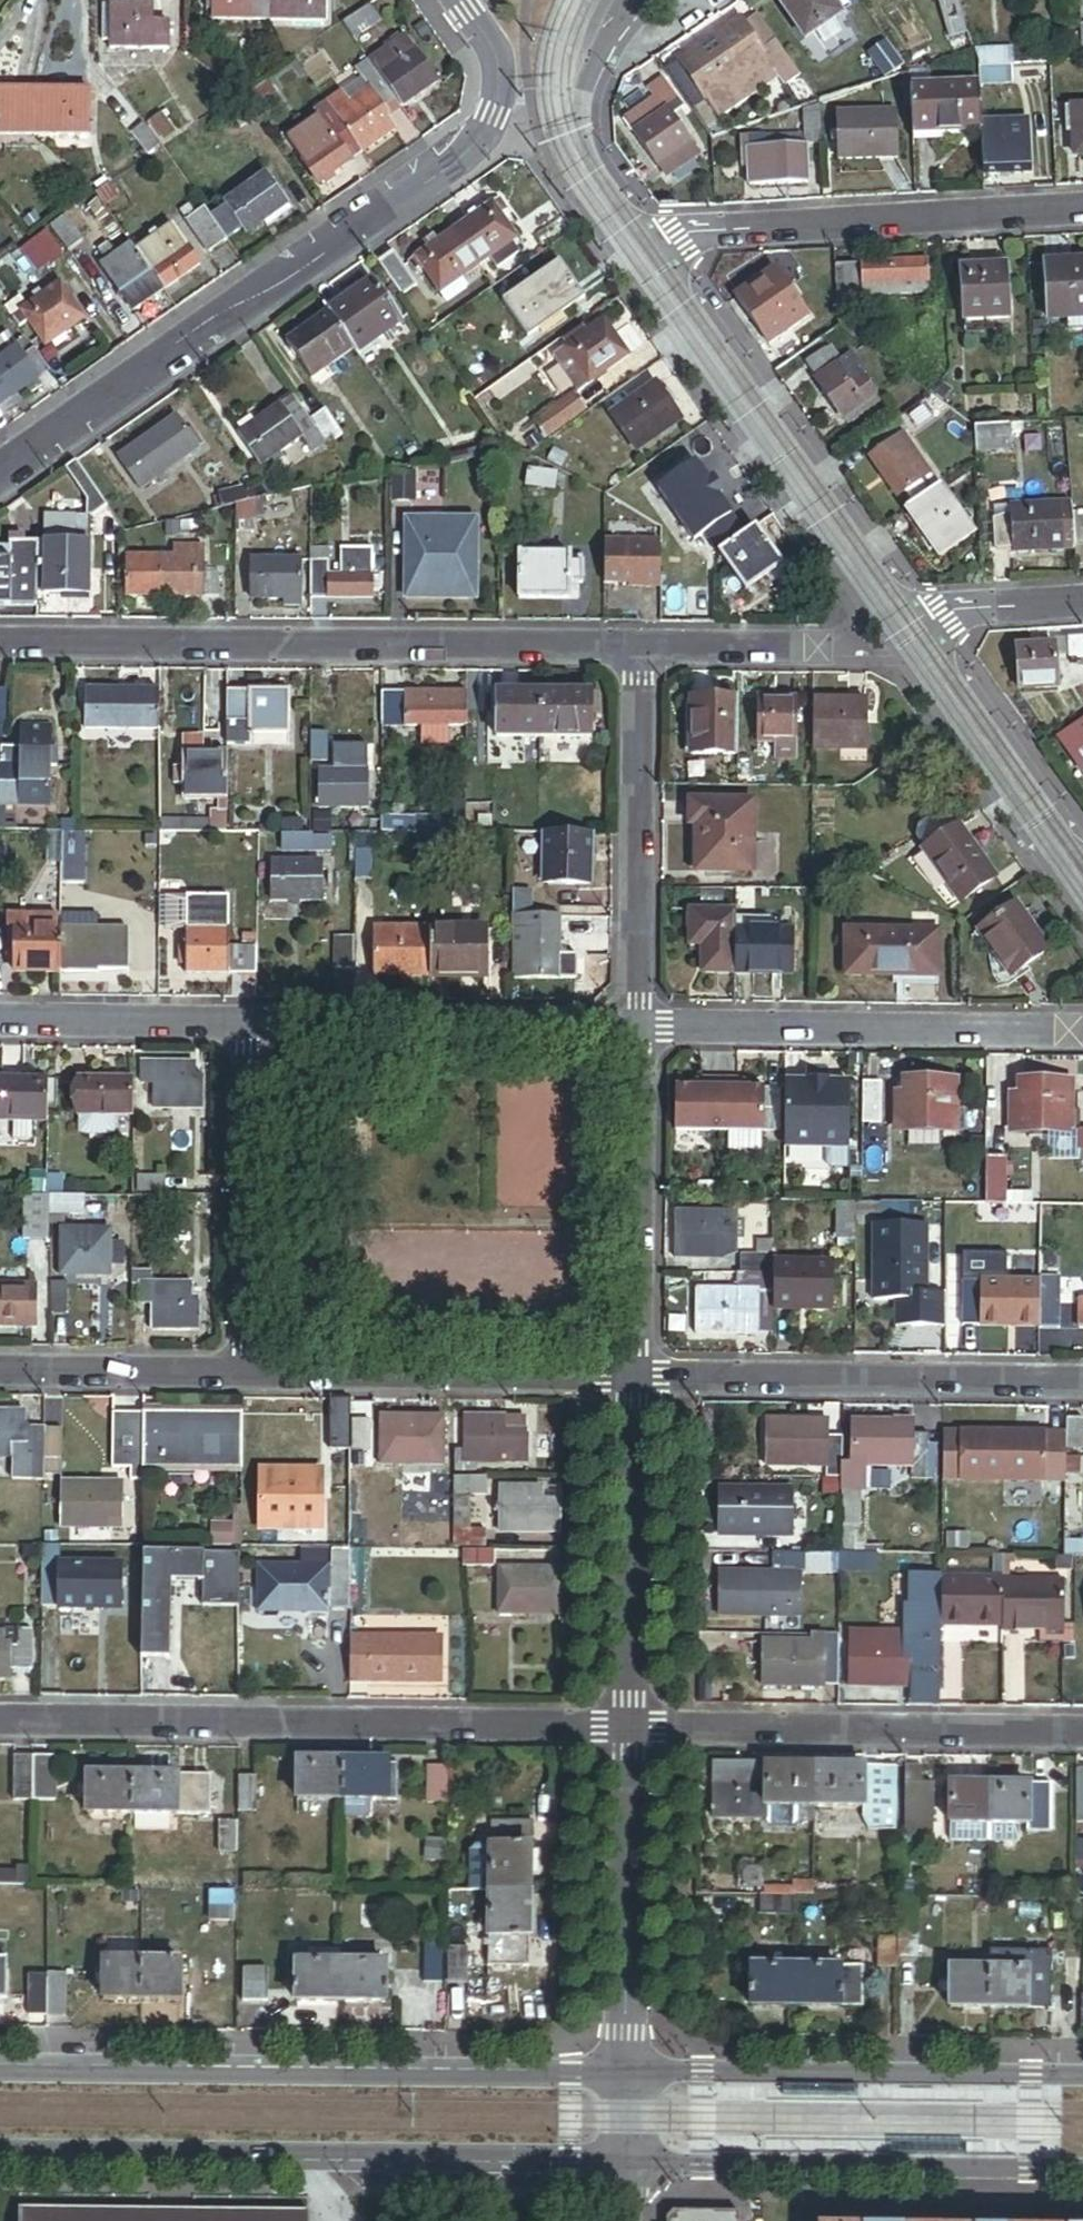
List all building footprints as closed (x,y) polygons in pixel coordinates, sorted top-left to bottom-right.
[(272,0),(213,0),(213,19),(271,20),(272,0)] [(271,20),(325,20),(325,0),(272,0),(271,20)] [(803,40),(837,17),(826,0),(776,0),(803,40)] [(956,0),(936,0),(948,38),(966,33),(956,0)] [(154,6),(112,6),(112,49),(170,49),(170,24),(154,24),(154,6)] [(355,39),(379,23),(369,9),(345,25),(355,39)] [(745,29),(729,41),(748,68),(764,57),(745,29)] [(748,68),(729,41),(722,31),(712,39),(740,78),(750,71),(748,68)] [(380,74),(379,75),(383,81),(401,107),(437,83),(404,37),(370,61),(380,74)] [(740,78),(712,39),(678,63),(705,102),(740,78)] [(1008,50),(971,52),(976,69),(1009,67),(1008,50)] [(740,78),(705,102),(717,120),(778,77),(764,57),(748,68),(750,71),(740,78)] [(355,71),(361,80),(327,105),(334,115),(383,81),(379,75),(369,61),(355,71)] [(705,102),(678,63),(665,71),(693,110),(705,102)] [(976,69),(977,88),(1010,86),(1009,67),(976,69)] [(386,118),(401,107),(383,81),(334,115),(347,134),(380,111),(386,118)] [(980,128),(977,88),(909,92),(912,138),(980,134),(980,128)] [(0,90),(0,134),(38,134),(38,91),(0,90)] [(94,91),(38,91),(38,134),(93,135),(94,91)] [(662,93),(622,121),(657,170),(661,166),(672,181),(697,163),(687,150),(692,146),(665,109),(671,105),(662,93)] [(327,105),(316,112),(320,118),(336,141),(347,134),(334,115),(327,105)] [(1082,158),(1082,105),(1063,107),(1065,135),(1073,135),(1074,158),(1082,158)] [(347,134),(362,154),(395,131),(386,118),(380,111),(347,134)] [(820,148),(818,111),(803,112),(805,149),(820,148)] [(152,125),(166,145),(178,136),(164,116),(152,125)] [(289,140),(305,163),(336,141),(320,118),(289,140)] [(893,119),(834,122),(836,167),(895,164),(893,119)] [(980,134),(982,177),(1026,174),(1023,125),(980,128),(980,134)] [(133,137),(149,159),(162,149),(146,127),(133,137)] [(362,154),(347,134),(336,141),(351,162),(362,154)] [(334,173),(351,162),(336,141),(305,163),(319,184),(324,181),(327,186),(338,178),(334,173)] [(807,187),(805,149),(757,151),(758,173),(764,173),(765,189),(807,187)] [(267,176),(227,204),(248,235),(263,224),(288,206),(267,176)] [(98,196),(108,210),(121,201),(111,187),(98,196)] [(500,200),(492,205),(500,215),(507,210),(500,200)] [(492,205),(453,232),(478,267),(485,262),(493,272),(514,257),(507,247),(517,240),(500,215),(492,205)] [(288,206),(263,224),(267,229),(292,212),(288,206)] [(232,247),(207,210),(188,223),(214,259),(232,247)] [(70,218),(54,230),(63,243),(71,253),(87,242),(70,218)] [(137,253),(151,273),(188,248),(173,227),(137,253)] [(478,267),(453,232),(416,258),(424,268),(448,303),(467,289),(460,279),(478,267)] [(46,233),(34,241),(50,265),(62,256),(46,233)] [(137,253),(131,244),(115,254),(109,245),(99,252),(106,261),(101,265),(135,312),(164,292),(151,273),(137,253)] [(188,248),(151,273),(164,292),(200,266),(188,248)] [(394,253),(378,264),(401,297),(416,286),(394,253)] [(424,268),(416,258),(408,263),(416,274),(424,268)] [(1045,263),(1048,317),(1063,316),(1064,330),(1082,329),(1082,262),(1045,263)] [(585,300),(559,263),(502,303),(528,340),(585,300)] [(860,267),(861,289),(929,286),(927,263),(860,267)] [(834,268),(835,291),(861,289),(860,267),(834,268)] [(1003,269),(958,271),(961,324),(1006,322),(1003,269)] [(734,298),(767,346),(807,319),(777,277),(773,271),(734,298)] [(372,281),(327,313),(352,349),(356,355),(401,323),(372,281)] [(85,320),(62,286),(44,299),(39,292),(32,297),(37,304),(15,318),(22,328),(30,322),(47,347),(85,320)] [(352,349),(327,313),(285,342),(311,378),(352,349)] [(578,391),(589,383),(628,356),(603,321),(586,334),(581,327),(563,339),(568,347),(564,349),(553,357),(578,391)] [(18,350),(23,357),(35,350),(26,337),(15,345),(7,334),(0,339),(0,362),(18,350)] [(828,349),(805,366),(816,380),(839,363),(828,349)] [(23,357),(18,350),(0,362),(0,408),(27,389),(39,380),(23,357)] [(51,372),(35,350),(23,357),(39,380),(51,372)] [(875,398),(862,379),(850,388),(836,368),(815,383),(842,422),(875,398)] [(39,380),(27,389),(32,396),(44,387),(39,380)] [(656,385),(612,417),(636,451),(680,420),(656,385)] [(584,413),(572,395),(535,422),(547,439),(584,413)] [(293,397),(279,407),(300,438),(312,456),(327,445),(310,421),(293,397)] [(300,438),(279,407),(238,436),(260,466),(300,438)] [(325,411),(310,421),(327,445),(328,447),(343,437),(325,411)] [(186,433),(176,418),(118,459),(140,491),(198,451),(186,433)] [(909,433),(898,419),(861,445),(871,459),(870,460),(898,500),(931,476),(903,437),(909,433)] [(1008,449),(1006,426),(973,428),(974,451),(1008,449)] [(186,433),(198,451),(204,447),(191,429),(186,433)] [(58,474),(89,517),(105,506),(75,462),(58,474)] [(555,476),(527,472),(525,489),(553,493),(555,476)] [(414,503),(414,481),(393,480),(393,503),(414,503)] [(631,486),(631,498),(641,498),(641,487),(631,486)] [(975,534),(939,486),(905,511),(940,559),(975,534)] [(682,523),(683,487),(641,487),(641,498),(631,498),(619,497),(619,522),(682,523)] [(256,502),(250,493),(245,495),(241,491),(218,496),(222,511),(225,510),(236,507),(256,502)] [(266,509),(265,500),(256,502),(236,507),(236,524),(263,517),(262,510),(266,509)] [(1007,522),(1007,508),(990,508),(990,523),(1007,522)] [(1072,543),(1082,543),(1082,511),(1071,511),(1070,511),(1072,543)] [(88,595),(89,545),(89,517),(46,516),(45,544),(44,544),(39,544),(39,583),(44,583),(44,595),(88,595)] [(263,534),(263,517),(236,524),(235,540),(263,534)] [(406,599),(425,599),(425,560),(425,544),(460,544),(475,544),(475,522),(407,522),(406,599)] [(992,550),(1009,549),(1007,522),(990,523),(992,550)] [(163,524),(163,536),(178,537),(178,525),(163,524)] [(784,566),(756,527),(719,554),(747,593),(784,566)] [(39,595),(39,583),(39,544),(11,544),(11,550),(4,550),(0,552),(0,608),(10,608),(10,595),(39,595)] [(475,544),(460,544),(460,560),(425,560),(425,599),(467,599),(467,575),(475,574),(475,544)] [(460,560),(460,544),(425,544),(425,560),(460,560)] [(202,597),(202,575),(202,548),(174,548),(174,559),(126,559),(126,598),(202,597)] [(327,550),(311,550),(311,599),(370,599),(371,551),(340,550),(340,566),(327,565),(327,550)] [(582,556),(518,555),(518,600),(578,600),(578,586),(582,587),(582,556)] [(283,600),(299,600),(300,600),(301,562),(250,561),(251,600),(283,600)] [(218,575),(202,575),(202,597),(218,598),(218,575)] [(39,596),(39,595),(10,595),(10,608),(39,609),(39,596)] [(1082,633),(1066,634),(1067,656),(1082,655),(1082,633)] [(1056,640),(1015,644),(1020,688),(1060,684),(1056,640)] [(227,690),(226,744),(288,744),(288,691),(227,690)] [(87,728),(159,729),(159,691),(87,691),(87,728)] [(382,692),(381,726),(467,727),(467,705),(434,704),(434,693),(382,692)] [(467,693),(434,693),(434,704),(467,705),(467,693)] [(592,694),(487,693),(486,739),(592,740),(592,694)] [(691,756),(738,756),(738,701),(692,701),(691,756)] [(797,702),(757,702),(757,744),(774,744),(797,744),(797,702)] [(814,702),(813,749),(867,750),(867,703),(814,702)] [(49,726),(22,726),(21,747),(49,747),(49,726)] [(311,733),(311,762),(320,762),(320,757),(327,757),(328,733),(311,733)] [(185,738),(185,753),(201,753),(201,738),(185,738)] [(797,744),(774,744),(774,761),(797,761),(797,744)] [(0,753),(0,766),(49,767),(49,747),(21,747),(0,746),(0,753)] [(218,799),(226,799),(226,753),(201,753),(185,753),(185,767),(184,784),(184,799),(218,799)] [(0,766),(0,804),(7,804),(48,805),(49,767),(0,766)] [(184,784),(185,767),(175,767),(175,784),(184,784)] [(368,770),(318,770),(319,809),(369,809),(368,770)] [(753,803),(691,803),(691,826),(698,826),(699,872),(753,872),(753,803)] [(466,805),(441,805),(440,833),(465,833),(466,805)] [(226,832),(226,813),(218,813),(211,813),(211,823),(211,832),(226,832)] [(918,827),(916,836),(946,816),(936,814),(918,827)] [(916,839),(924,850),(955,829),(947,816),(946,816),(916,836),(916,839)] [(211,823),(162,822),(162,832),(211,832),(211,823)] [(302,823),(283,822),(282,833),(302,833),(302,823)] [(924,850),(923,852),(960,903),(997,877),(960,825),(955,829),(924,850)] [(62,832),(48,831),(48,863),(62,863),(62,835),(62,832)] [(591,834),(544,832),(543,884),(591,885),(591,834)] [(372,834),(356,834),(356,882),(371,882),(372,834)] [(85,835),(62,835),(62,863),(62,885),(85,885),(85,835)] [(311,836),(283,836),(283,852),(311,852),(311,838),(311,836)] [(331,838),(311,838),(311,852),(331,852),(331,838)] [(323,863),(272,863),(272,902),(292,902),(300,902),(322,903),(323,863)] [(530,893),(513,893),(513,916),(530,917),(530,893)] [(230,947),(231,900),(189,900),(188,947),(181,947),(181,960),(188,960),(188,975),(257,975),(257,947),(230,947)] [(1015,906),(979,931),(1013,977),(1048,952),(1015,906)] [(704,974),(737,974),(737,932),(737,919),(737,913),(692,913),(692,946),(704,946),(704,974)] [(530,917),(513,916),(513,930),(524,930),(543,930),(543,917),(530,917)] [(59,917),(9,917),(8,952),(15,952),(15,974),(61,974),(62,931),(58,931),(59,917)] [(560,917),(543,917),(543,930),(560,930),(560,917)] [(776,919),(737,919),(737,932),(776,933),(776,919)] [(430,977),(430,929),(376,929),(376,942),(376,954),(376,977),(430,977)] [(486,929),(430,929),(430,977),(485,977),(486,929)] [(513,930),(513,979),(523,979),(524,930),(513,930)] [(560,930),(543,930),(524,930),(523,979),(560,979),(560,954),(560,930)] [(62,931),(61,974),(96,974),(96,973),(129,973),(130,932),(62,931)] [(848,976),(887,976),(888,932),(848,931),(848,976)] [(737,932),(737,974),(792,974),(793,933),(776,933),(737,932)] [(888,932),(887,976),(941,977),(942,932),(888,932)] [(337,970),(356,970),(356,937),(337,937),(337,970)] [(579,954),(560,954),(560,979),(578,979),(579,954)] [(155,1067),(142,1067),(142,1084),(155,1084),(155,1107),(202,1108),(203,1081),(195,1081),(195,1067),(155,1067)] [(47,1080),(0,1080),(0,1141),(32,1142),(32,1122),(47,1122),(47,1080)] [(720,1081),(701,1080),(701,1089),(691,1090),(675,1090),(675,1133),(721,1133),(720,1081)] [(701,1089),(701,1080),(692,1081),(691,1090),(701,1089)] [(740,1081),(720,1081),(721,1133),(765,1133),(765,1089),(749,1089),(740,1090),(740,1081)] [(749,1081),(740,1081),(740,1090),(749,1089),(749,1081)] [(133,1116),(133,1082),(78,1082),(78,1116),(81,1116),(80,1134),(89,1135),(106,1136),(115,1134),(115,1116),(133,1116)] [(882,1083),(864,1083),(864,1125),(881,1125),(882,1083)] [(947,1112),(956,1112),(957,1083),(909,1083),(908,1096),(899,1096),(899,1130),(947,1131),(947,1112)] [(1061,1113),(1071,1113),(1072,1084),(1023,1084),(1023,1097),(1013,1098),(1013,1132),(1061,1132),(1061,1113)] [(851,1087),(785,1086),(785,1145),(850,1145),(851,1087)] [(966,1112),(956,1112),(947,1112),(947,1131),(966,1131),(966,1112)] [(1080,1113),(1071,1113),(1061,1113),(1061,1132),(1080,1133),(1080,1113)] [(1007,1160),(986,1160),(986,1206),(1007,1206),(1007,1196),(1007,1160)] [(165,1177),(133,1177),(133,1192),(165,1193),(165,1177)] [(63,1178),(46,1178),(46,1196),(48,1196),(50,1196),(63,1196),(63,1178)] [(46,1196),(24,1196),(24,1239),(48,1240),(48,1196),(46,1196)] [(63,1196),(50,1196),(50,1213),(84,1213),(84,1196),(63,1196)] [(859,1205),(849,1205),(841,1205),(840,1241),(858,1241),(859,1205)] [(718,1230),(717,1217),(677,1217),(676,1257),(717,1257),(717,1251),(725,1251),(725,1247),(724,1229),(718,1230)] [(737,1217),(717,1217),(718,1230),(724,1229),(737,1229),(737,1217)] [(1011,1255),(1011,1237),(1004,1237),(1004,1224),(963,1223),(963,1264),(1003,1264),(1004,1258),(1011,1258),(1011,1255)] [(930,1294),(930,1225),(875,1224),(875,1294),(898,1294),(912,1294),(912,1328),(947,1328),(947,1294),(930,1294)] [(737,1248),(737,1229),(724,1229),(725,1247),(737,1248)] [(110,1233),(62,1233),(61,1273),(109,1274),(109,1264),(122,1264),(122,1247),(110,1246),(110,1233)] [(1024,1237),(1011,1237),(1011,1255),(1024,1255),(1024,1237)] [(759,1258),(772,1258),(773,1243),(759,1243),(759,1258)] [(772,1259),(772,1258),(759,1258),(742,1257),(742,1274),(749,1274),(772,1274),(772,1259)] [(834,1259),(772,1259),(772,1274),(772,1281),(772,1295),(772,1310),(833,1309),(834,1259)] [(152,1274),(133,1274),(132,1287),(141,1287),(141,1305),(154,1305),(153,1328),(200,1328),(201,1294),(194,1293),(194,1288),(152,1287),(152,1274)] [(772,1281),(772,1274),(749,1274),(749,1295),(699,1294),(698,1335),(758,1336),(758,1333),(772,1334),(772,1321),(772,1310),(772,1295),(772,1281)] [(1039,1328),(1039,1330),(1058,1330),(1060,1279),(1040,1279),(1040,1285),(1039,1328)] [(67,1281),(50,1281),(49,1313),(66,1313),(67,1281)] [(0,1284),(0,1326),(37,1327),(38,1285),(0,1284)] [(1039,1328),(1040,1285),(981,1284),(980,1327),(1039,1328)] [(912,1328),(912,1294),(898,1294),(898,1328),(912,1328)] [(0,1415),(0,1456),(8,1456),(14,1456),(13,1481),(44,1480),(44,1474),(61,1474),(62,1429),(27,1429),(18,1429),(18,1419),(8,1419),(8,1415),(0,1415)] [(336,1467),(351,1467),(352,1416),(337,1416),(336,1467)] [(242,1417),(143,1417),(143,1457),(143,1473),(242,1474),(242,1417)] [(446,1421),(384,1420),(383,1466),(445,1468),(446,1421)] [(507,1421),(466,1420),(466,1453),(459,1453),(459,1474),(479,1474),(480,1461),(507,1461),(528,1462),(528,1434),(527,1434),(522,1434),(507,1434),(507,1421)] [(522,1422),(507,1421),(507,1434),(522,1434),(522,1422)] [(1067,1452),(1082,1453),(1082,1423),(1067,1422),(1067,1436),(1067,1452)] [(369,1453),(369,1423),(353,1423),(353,1453),(369,1453)] [(809,1424),(768,1423),(767,1465),(809,1466),(809,1468),(828,1468),(828,1479),(843,1480),(844,1465),(844,1438),(829,1438),(829,1427),(809,1426),(809,1424)] [(914,1425),(854,1424),(853,1465),(844,1465),(843,1480),(843,1492),(864,1493),(864,1467),(912,1468),(912,1467),(929,1468),(929,1439),(914,1439),(914,1425)] [(1067,1452),(1067,1436),(960,1434),(960,1481),(1066,1483),(1067,1452)] [(322,1474),(262,1471),(261,1530),(322,1530),(322,1474)] [(454,1478),(454,1516),(469,1516),(469,1494),(484,1495),(484,1479),(454,1478)] [(102,1487),(62,1486),(61,1527),(101,1528),(101,1521),(109,1522),(109,1518),(122,1519),(122,1501),(109,1501),(102,1500),(102,1487)] [(122,1487),(102,1487),(102,1500),(109,1501),(122,1501),(122,1487)] [(542,1491),(502,1490),(501,1505),(497,1505),(497,1512),(501,1512),(501,1531),(542,1531),(561,1532),(561,1522),(562,1504),(542,1504),(542,1491)] [(562,1491),(542,1491),(542,1504),(562,1504),(562,1491)] [(782,1493),(721,1492),(720,1536),(792,1537),(792,1496),(782,1495),(782,1493)] [(454,1516),(454,1531),(468,1531),(469,1516),(454,1516)] [(122,1519),(109,1518),(109,1522),(101,1521),(101,1528),(128,1528),(128,1519),(122,1519)] [(960,1522),(945,1522),(944,1550),(959,1551),(960,1522)] [(241,1547),(242,1524),(211,1523),(211,1546),(241,1547)] [(454,1531),(454,1549),(484,1550),(485,1531),(468,1531),(454,1531)] [(1065,1542),(1065,1557),(1073,1557),(1082,1558),(1082,1542),(1065,1542)] [(43,1547),(23,1547),(23,1559),(43,1560),(43,1547)] [(240,1551),(184,1550),(183,1564),(240,1564),(240,1551)] [(351,1572),(351,1551),(331,1550),(331,1571),(351,1572)] [(496,1553),(464,1553),(464,1569),(496,1569),(496,1553)] [(772,1555),(771,1574),(800,1574),(800,1555),(772,1555)] [(1065,1557),(1055,1557),(1055,1572),(1065,1572),(1065,1557)] [(1073,1557),(1065,1557),(1065,1572),(1073,1572),(1073,1557)] [(121,1568),(44,1568),(42,1607),(120,1609),(121,1568)] [(301,1584),(301,1571),(261,1570),(260,1611),(300,1612),(300,1605),(307,1605),(308,1585),(301,1584)] [(300,1612),(351,1613),(351,1572),(331,1571),(301,1571),(301,1584),(308,1585),(307,1605),(300,1605),(300,1612)] [(548,1604),(561,1604),(561,1573),(501,1572),(500,1613),(547,1614),(548,1604)] [(762,1575),(722,1574),(721,1615),(769,1616),(769,1607),(782,1607),(782,1589),(769,1588),(770,1580),(762,1580),(762,1575)] [(942,1577),(942,1625),(1003,1626),(1003,1581),(1003,1577),(942,1577)] [(1003,1626),(1003,1629),(1039,1630),(1064,1630),(1064,1629),(1064,1581),(1003,1581),(1003,1626)] [(561,1604),(548,1604),(547,1614),(561,1614),(561,1604)] [(1039,1630),(1039,1643),(1074,1643),(1075,1629),(1064,1629),(1064,1630),(1039,1630)] [(0,1636),(0,1677),(4,1677),(4,1671),(11,1671),(32,1671),(33,1630),(4,1630),(4,1636),(0,1636)] [(839,1686),(839,1635),(813,1635),(813,1646),(765,1645),(764,1686),(800,1686),(800,1692),(815,1692),(815,1686),(839,1686)] [(911,1636),(872,1635),(872,1646),(850,1646),(849,1686),(940,1688),(941,1656),(910,1655),(911,1636)] [(143,1637),(142,1679),(207,1680),(207,1669),(220,1669),(220,1652),(200,1652),(200,1638),(143,1637)] [(221,1639),(200,1638),(200,1652),(220,1652),(221,1639)] [(442,1640),(350,1639),(350,1681),(441,1683),(442,1640)] [(14,1800),(33,1801),(33,1757),(14,1757),(14,1800)] [(33,1757),(33,1801),(55,1801),(56,1758),(33,1757)] [(298,1801),(342,1802),(343,1762),(315,1762),(299,1761),(298,1801)] [(387,1763),(343,1762),(342,1802),(344,1802),(344,1819),(369,1820),(369,1803),(396,1803),(397,1767),(387,1767),(387,1763)] [(447,1798),(448,1765),(428,1765),(428,1798),(428,1807),(447,1807),(447,1798)] [(815,1809),(816,1767),(762,1766),(712,1766),(712,1818),(765,1819),(765,1823),(768,1828),(792,1828),(796,1824),(796,1809),(815,1809)] [(860,1767),(816,1767),(815,1809),(862,1809),(862,1822),(868,1833),(895,1833),(895,1768),(860,1767)] [(921,1769),(905,1769),(905,1839),(933,1838),(933,1786),(921,1785),(921,1769)] [(88,1816),(132,1816),(133,1777),(104,1776),(88,1776),(88,1816)] [(133,1777),(132,1816),(210,1817),(210,1778),(193,1777),(133,1777)] [(257,1777),(238,1777),(238,1813),(256,1813),(257,1777)] [(991,1826),(991,1786),(976,1786),(976,1778),(956,1778),(956,1785),(951,1785),(950,1842),(990,1843),(991,1826)] [(991,1786),(991,1826),(990,1843),(1020,1843),(1021,1826),(1030,1826),(1030,1786),(991,1786)] [(1051,1786),(1030,1786),(1030,1826),(1030,1833),(1051,1833),(1051,1786)] [(815,1824),(815,1809),(796,1809),(796,1824),(815,1824)] [(238,1853),(238,1823),(220,1823),(219,1853),(238,1853)] [(534,1825),(492,1824),(492,1848),(489,1848),(489,1893),(530,1894),(531,1849),(534,1849),(534,1825)] [(468,1893),(489,1893),(489,1848),(473,1848),(468,1853),(468,1893)] [(814,1897),(814,1883),(796,1883),(796,1897),(797,1897),(814,1897)] [(530,1894),(489,1893),(489,1969),(529,1969),(530,1894)] [(796,1916),(797,1897),(796,1897),(761,1896),(760,1916),(796,1916)] [(899,1957),(917,1957),(918,1899),(900,1899),(899,1957)] [(875,1968),(896,1969),(896,1939),(875,1939),(875,1968)] [(342,1951),(342,1950),(309,1949),(309,1963),(296,1963),(296,2003),(341,2004),(341,1963),(342,1951)] [(373,1951),(342,1951),(341,1963),(341,2004),(385,2004),(385,1964),(373,1963),(373,1951)] [(1051,1953),(989,1952),(989,1970),(989,2010),(1050,2011),(1051,1999),(1051,1953)] [(796,1954),(796,1968),(813,1968),(813,1954),(796,1954)] [(443,1956),(424,1956),(425,1987),(442,1987),(443,1956)] [(467,1956),(450,1956),(450,1987),(467,1987),(467,1956)] [(8,2001),(9,1960),(0,1960),(0,2001),(8,2001)] [(142,2002),(142,1960),(104,1960),(104,1975),(97,1975),(96,1985),(104,1985),(104,2001),(142,2002)] [(142,1960),(142,2002),(180,2002),(181,1961),(142,1960)] [(752,2008),(796,2009),(796,1968),(752,1967),(752,2008)] [(796,1968),(796,2009),(840,2009),(840,1968),(813,1968),(796,1968)] [(863,1968),(840,1968),(840,2009),(862,2009),(863,1968)] [(989,2010),(989,1970),(951,1969),(951,1981),(941,1981),(941,1995),(950,1995),(950,2010),(989,2010)] [(268,1972),(242,1972),(243,2004),(269,2004),(268,1972)] [(29,2017),(48,2017),(48,1975),(30,1975),(29,2017)] [(66,1976),(48,1975),(48,2017),(66,2017),(66,1976)]
